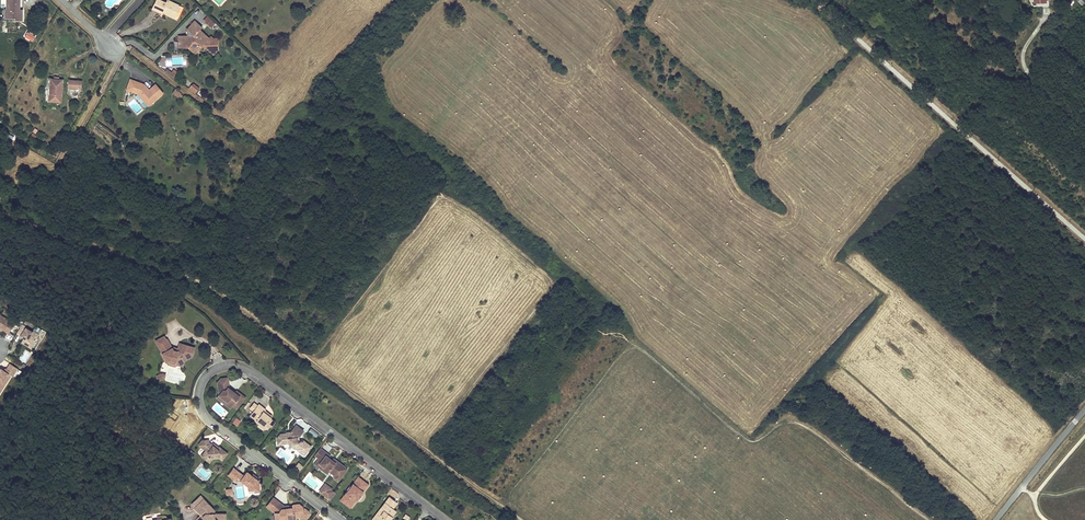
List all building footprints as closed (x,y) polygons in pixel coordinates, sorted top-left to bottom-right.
[(7,9),(6,9),(5,18),(16,18),(16,20),(23,20),(24,15),(20,15),(21,10),(21,0),(7,0),(7,9)] [(176,3),(170,0),(168,0),(167,2),(163,0),(157,0),(154,8),(163,13),(164,11),(171,14),(172,12),(177,15),(180,9),(175,6),(176,3)] [(211,27),(215,23),(208,17),(204,21),(211,27)] [(189,27),(196,34),(200,29),(202,27),(194,20),(189,27)] [(196,34),(189,27),(187,29),(186,36),(194,36),(196,34)] [(211,36),(210,38),(200,29),(196,34),(194,36),(186,36),(181,36),(181,39),(181,40),(183,41),(183,43),(183,44),(184,46),(185,47),(186,48),(189,47),(196,53),(201,47),(205,47),(213,55),(218,50),(217,39),(213,39),(211,36)] [(130,77),(127,87),(139,91),(145,97),(148,94),(152,99),(163,88),(155,80),(149,86),(146,83),(145,85),(141,83),(142,81),(130,77)] [(62,102),(64,79),(51,78),(49,101),(62,102)] [(69,88),(78,89),(79,80),(69,80),(69,88)] [(200,87),(193,82),(189,87),(195,92),(200,87)] [(181,93),(175,89),(172,92),(178,97),(179,96),(180,94),(181,93)] [(0,315),(0,328),(2,328),(3,330),(8,333),(14,324),(0,315)] [(37,336),(38,335),(22,324),(16,333),(20,336),(21,335),(25,337),(24,338),(21,342),(30,348),(32,344),(37,336)] [(165,333),(156,338),(158,342),(167,337),(165,333)] [(41,338),(37,336),(32,344),(36,346),(41,338)] [(180,340),(178,346),(178,347),(179,348),(178,348),(174,347),(172,345),(168,337),(167,337),(158,342),(163,350),(162,351),(166,359),(167,358),(170,357),(176,358),(177,361),(183,363),(184,358),(192,354),(195,345),(180,340)] [(11,375),(12,376),(17,368),(10,364),(6,369),(5,369),(4,371),(1,369),(0,370),(0,392),(11,375)] [(231,391),(228,389),(229,388),(228,387),(228,386),(227,377),(220,378),(217,382),(219,394),(226,400),(224,403),(230,407),(232,404),(236,407),(244,396),(236,390),(235,392),(232,390),(231,391)] [(226,400),(219,394),(217,397),(224,403),(226,400)] [(270,417),(268,416),(269,415),(263,410),(264,409),(265,408),(258,403),(257,405),(256,406),(253,410),(250,414),(256,419),(255,420),(259,423),(261,423),(266,427),(267,428),(269,425),(272,425),(275,421),(270,417)] [(264,409),(263,410),(269,415),(268,416),(270,417),(272,415),(264,409)] [(241,421),(236,418),(232,423),(237,426),(241,421)] [(303,430),(296,424),(291,430),(291,434),(287,435),(286,432),(280,433),(277,437),(277,441),(282,441),(282,443),(288,442),(288,443),(296,448),(297,447),(303,446),(303,447),(307,451),(311,445),(303,440),(297,440),(297,436),(298,436),(303,430)] [(205,448),(205,449),(201,455),(206,459),(208,456),(210,458),(212,458),(219,457),(221,459),(227,452),(218,446),(217,448),(210,443),(208,443),(208,439),(201,440),(198,444),(201,446),(203,446),(205,448)] [(307,451),(303,447),(303,446),(297,447),(296,448),(304,455),(307,451)] [(320,447),(314,454),(322,459),(319,462),(323,465),(321,468),(326,472),(328,470),(336,475),(343,465),(336,459),(334,461),(332,459),(328,457),(330,455),(320,447)] [(319,462),(322,459),(319,457),(314,463),(321,468),(323,465),(319,462)] [(298,461),(294,466),(298,470),(302,464),(298,461)] [(240,472),(233,467),(227,474),(234,480),(240,472)] [(251,474),(246,470),(243,474),(239,480),(247,485),(248,489),(254,488),(254,487),(259,486),(258,479),(256,478),(254,477),(254,478),(251,476),(252,475),(251,474)] [(235,480),(239,480),(243,474),(240,472),(234,480),(235,480)] [(355,500),(357,497),(358,497),(357,496),(359,493),(360,493),(361,493),(362,491),(362,490),(359,488),(364,481),(358,476),(351,486),(347,490),(340,499),(350,506),(355,499),(355,500)] [(367,483),(364,481),(359,488),(362,490),(367,483)] [(325,483),(319,491),(331,500),(336,493),(331,489),(331,488),(325,483)] [(191,503),(194,506),(202,498),(199,495),(191,503)] [(389,496),(374,517),(378,519),(388,519),(391,515),(396,510),(393,507),(397,502),(389,496)] [(274,512),(275,519),(280,518),(281,519),(286,519),(287,519),(293,519),(294,518),(294,517),(300,517),(299,512),(302,512),(301,506),(298,503),(293,504),(290,507),(288,507),(284,508),(283,506),(273,497),(266,506),(274,512)] [(224,513),(213,513),(213,509),(202,498),(194,506),(201,514),(202,515),(201,519),(200,519),(199,519),(197,519),(224,519),(224,513)]
